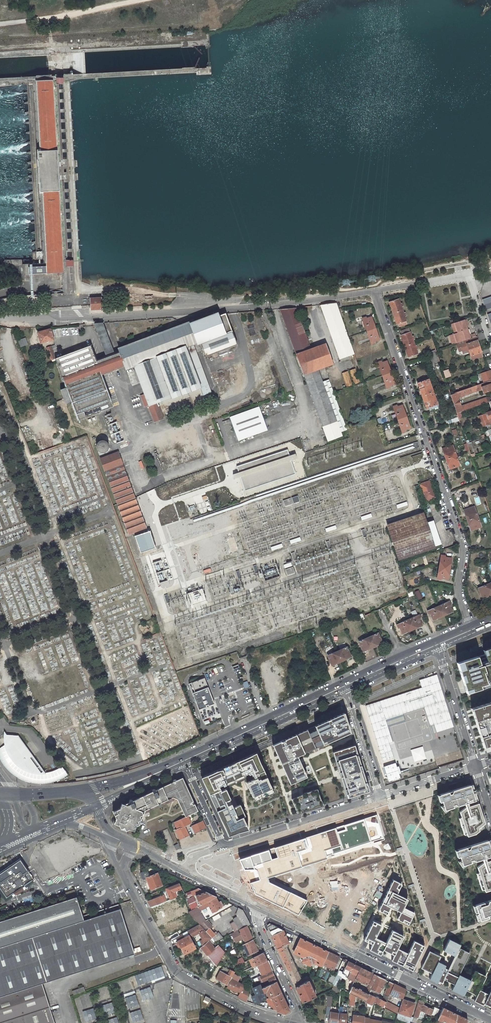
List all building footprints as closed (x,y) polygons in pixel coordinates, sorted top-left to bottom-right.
[(56,151),(55,132),(56,132),(53,80),(33,81),(34,84),(40,83),(41,90),(34,91),(34,93),(41,93),(41,100),(35,100),(35,104),(41,103),(42,110),(35,110),(36,114),(42,113),(42,120),(36,120),(36,123),(43,123),(43,130),(37,130),(37,133),(40,133),(41,152),(39,152),(41,193),(43,193),(46,266),(29,267),(29,275),(48,274),(48,273),(62,273),(58,192),(59,192),(56,151)] [(101,298),(91,299),(91,309),(101,309),(101,298)] [(483,301),(485,309),(490,307),(490,298),(483,301)] [(391,308),(393,313),(402,310),(401,307),(403,306),(402,303),(400,304),(399,299),(391,302),(393,308),(391,308)] [(321,305),(340,359),(354,354),(338,309),(336,303),(321,305)] [(309,390),(328,442),(342,437),(340,432),(323,382),(318,369),(332,364),(325,344),(311,350),(295,307),(280,309),(297,355),(296,355),(303,374),(304,374),(309,390)] [(403,313),(402,310),(393,313),(395,318),(396,318),(398,323),(406,321),(405,316),(406,316),(405,312),(403,313)] [(120,348),(120,347),(118,348),(118,350),(119,350),(120,352),(121,355),(120,355),(121,357),(121,356),(123,362),(123,363),(124,363),(125,366),(126,368),(125,368),(126,370),(128,369),(134,366),(144,394),(141,395),(145,406),(148,405),(148,406),(154,421),(163,418),(159,406),(164,404),(165,405),(173,402),(174,402),(185,398),(183,393),(188,392),(190,396),(201,392),(202,395),(211,392),(193,345),(200,342),(205,357),(218,352),(229,348),(237,345),(225,313),(219,316),(218,314),(215,315),(214,314),(213,314),(213,315),(206,318),(205,317),(204,318),(197,321),(196,321),(195,321),(195,322),(190,324),(190,322),(187,323),(184,323),(185,324),(181,325),(180,325),(178,326),(171,329),(171,328),(169,329),(169,330),(162,332),(160,332),(161,333),(153,336),(153,335),(151,336),(152,336),(144,339),(144,338),(142,339),(143,340),(135,342),(133,342),(134,343),(126,346),(126,345),(124,346),(120,348)] [(362,319),(367,331),(371,330),(370,328),(374,326),(371,317),(366,319),(366,317),(362,319)] [(466,319),(455,323),(458,333),(454,334),(456,338),(469,334),(466,326),(466,324),(468,324),(466,319)] [(115,354),(103,323),(94,323),(107,357),(108,362),(116,359),(115,354)] [(370,328),(371,330),(367,331),(371,344),(375,343),(374,341),(379,339),(374,326),(370,328)] [(54,341),(51,329),(37,332),(40,343),(53,340),(53,342),(54,341)] [(403,341),(405,346),(414,343),(413,343),(412,340),(415,340),(413,336),(412,337),(410,332),(402,335),(404,341),(403,341)] [(479,340),(477,336),(456,343),(458,347),(461,346),(462,350),(463,354),(467,353),(467,352),(469,351),(469,352),(470,356),(481,352),(477,340),(479,340)] [(19,340),(20,347),(28,345),(27,338),(19,340)] [(414,343),(405,346),(406,352),(408,351),(410,356),(418,354),(416,349),(418,349),(417,346),(415,346),(414,343)] [(55,359),(51,346),(47,348),(51,360),(52,360),(55,359)] [(55,359),(56,360),(66,388),(78,420),(114,407),(102,375),(107,373),(105,368),(96,372),(94,367),(103,364),(102,359),(96,361),(91,346),(55,359)] [(116,359),(118,364),(120,368),(125,366),(124,363),(123,363),(123,362),(121,356),(121,357),(120,355),(121,355),(120,352),(115,354),(116,359)] [(107,357),(102,359),(103,364),(105,368),(107,373),(112,371),(110,367),(108,362),(107,357)] [(378,363),(382,375),(386,374),(387,376),(391,374),(387,361),(382,363),(381,362),(378,363)] [(105,368),(103,364),(94,367),(96,372),(105,368)] [(351,370),(354,384),(360,383),(357,369),(351,370)] [(490,370),(480,373),(483,382),(490,379),(490,373),(490,370)] [(349,371),(342,373),(347,387),(353,385),(349,371)] [(387,376),(386,374),(382,375),(387,388),(390,387),(389,385),(394,384),(391,374),(387,376)] [(418,383),(422,396),(433,392),(432,389),(434,388),(431,379),(418,383)] [(329,380),(323,382),(340,432),(346,429),(329,380)] [(457,413),(461,412),(460,408),(457,399),(465,396),(464,395),(482,389),(484,393),(490,390),(490,384),(490,380),(451,394),(457,413)] [(434,395),(433,392),(422,396),(424,402),(426,408),(440,404),(436,394),(434,395)] [(486,398),(462,406),(462,408),(463,411),(490,402),(490,401),(490,400),(490,398),(486,398)] [(393,407),(398,419),(402,418),(402,420),(407,418),(402,405),(397,407),(397,406),(393,407)] [(238,441),(268,430),(259,406),(229,417),(238,441)] [(402,420),(402,418),(398,419),(402,432),(405,431),(405,429),(410,428),(407,418),(402,420)] [(480,422),(482,427),(490,424),(490,423),(490,419),(490,418),(480,422)] [(105,441),(103,440),(102,440),(101,440),(100,441),(98,442),(97,444),(97,445),(96,446),(96,448),(97,449),(98,450),(99,451),(100,452),(102,453),(104,453),(105,452),(106,452),(107,451),(108,450),(108,449),(109,447),(109,444),(108,443),(107,442),(106,441),(105,441)] [(442,449),(446,459),(456,455),(452,446),(442,449)] [(287,449),(237,466),(239,472),(240,477),(245,490),(295,474),(291,460),(289,456),(287,449)] [(100,459),(118,505),(135,498),(118,452),(100,459)] [(460,465),(456,455),(446,459),(450,469),(460,465)] [(426,500),(435,497),(430,481),(420,484),(426,500)] [(135,498),(118,505),(129,534),(146,528),(135,498)] [(290,498),(283,501),(285,506),(292,504),(290,498)] [(464,510),(467,520),(478,517),(474,507),(464,510)] [(397,559),(435,547),(434,545),(427,523),(424,513),(386,526),(397,559)] [(481,527),(478,517),(467,520),(471,530),(481,527)] [(433,521),(427,523),(434,545),(440,543),(433,521)] [(150,531),(135,536),(140,553),(156,548),(155,545),(151,534),(150,531)] [(217,554),(203,559),(206,566),(220,561),(217,554)] [(441,557),(439,567),(444,568),(445,566),(450,567),(451,558),(441,557)] [(444,568),(439,567),(437,577),(448,579),(450,567),(445,566),(444,568)] [(286,570),(287,575),(295,573),(293,567),(286,570)] [(479,588),(483,598),(490,594),(490,591),(488,584),(479,588)] [(448,602),(439,606),(441,611),(443,610),(445,615),(452,612),(448,602)] [(441,611),(439,606),(429,610),(433,620),(445,615),(443,610),(441,611)] [(418,616),(408,620),(410,625),(412,624),(414,629),(422,625),(418,616)] [(410,625),(408,620),(399,624),(403,634),(414,629),(412,624),(410,625)] [(378,633),(368,638),(373,647),(382,643),(378,633)] [(373,647),(368,638),(359,642),(363,651),(373,647)] [(351,657),(347,647),(337,652),(342,661),(351,657)] [(485,651),(486,654),(457,663),(467,695),(490,687),(487,678),(490,676),(490,648),(485,651)] [(337,652),(328,656),(332,665),(342,661),(337,652)] [(436,671),(360,706),(385,786),(465,760),(436,671)] [(205,674),(189,680),(199,710),(216,704),(205,674)] [(472,709),(486,753),(490,752),(490,703),(472,709)] [(346,713),(274,745),(292,783),(307,776),(299,758),(351,732),(346,713)] [(68,775),(62,766),(59,768),(53,771),(50,772),(45,773),(18,736),(19,736),(7,735),(4,731),(4,734),(4,738),(5,738),(5,741),(5,744),(0,748),(0,750),(0,751),(1,753),(2,756),(3,757),(0,759),(3,763),(6,768),(9,771),(12,774),(16,776),(19,778),(22,780),(28,782),(31,783),(36,783),(42,784),(45,783),(51,782),(54,782),(55,782),(59,780),(64,778),(67,775),(68,775)] [(368,791),(355,745),(333,752),(347,798),(368,791)] [(226,832),(245,823),(243,817),(244,816),(240,804),(238,805),(234,807),(226,788),(244,780),(254,802),(275,792),(256,752),(201,777),(226,832)] [(177,781),(177,780),(176,779),(175,779),(174,779),(173,780),(173,781),(173,782),(156,790),(155,789),(154,789),(149,791),(150,792),(149,794),(147,794),(146,796),(143,798),(140,799),(137,798),(137,800),(135,799),(134,798),(130,800),(129,801),(129,802),(130,804),(127,805),(124,804),(121,806),(120,808),(119,809),(117,812),(118,813),(117,814),(116,817),(116,818),(115,821),(117,824),(119,825),(120,827),(123,828),(124,827),(125,828),(128,830),(129,829),(132,830),(135,829),(136,826),(140,824),(138,821),(140,816),(143,814),(174,800),(175,798),(177,799),(182,810),(184,809),(185,812),(184,813),(185,817),(187,816),(198,811),(195,804),(194,804),(194,803),(194,802),(193,802),(193,801),(192,801),(191,802),(190,799),(192,798),(184,780),(180,779),(179,780),(177,781)] [(477,797),(472,784),(437,795),(439,802),(441,802),(443,805),(441,807),(445,813),(450,809),(464,804),(465,807),(460,812),(461,817),(459,819),(464,835),(467,834),(467,836),(475,834),(484,828),(483,825),(485,823),(477,797)] [(293,800),(298,814),(324,805),(321,798),(319,789),(305,794),(293,800)] [(384,838),(377,814),(319,833),(241,859),(255,894),(299,916),(307,901),(270,883),(269,878),(327,859),(327,856),(384,838)] [(190,821),(187,816),(185,817),(174,822),(178,829),(176,830),(180,840),(189,836),(186,829),(185,826),(184,824),(190,821)] [(203,821),(192,826),(195,833),(206,828),(203,821)] [(189,836),(195,833),(192,826),(186,829),(189,836)] [(455,851),(457,857),(459,857),(460,860),(459,861),(463,867),(468,864),(481,859),(483,862),(476,867),(478,873),(476,874),(482,891),(484,890),(485,892),(490,890),(490,843),(490,839),(455,851)] [(24,866),(21,862),(9,871),(11,875),(0,882),(0,893),(2,892),(6,898),(34,879),(24,866)] [(149,876),(147,870),(141,873),(143,879),(146,878),(151,890),(162,886),(157,873),(149,876)] [(401,883),(392,878),(359,942),(412,969),(425,944),(414,938),(407,951),(397,946),(403,934),(391,927),(384,940),(374,936),(386,913),(390,906),(400,910),(396,918),(408,923),(414,911),(403,905),(407,897),(397,892),(401,883)] [(182,888),(179,883),(166,888),(170,897),(178,893),(177,890),(182,888)] [(201,905),(216,897),(206,892),(197,895),(201,905)] [(148,902),(151,907),(152,907),(168,901),(165,895),(148,902)] [(42,983),(134,953),(133,949),(119,904),(83,916),(77,897),(0,921),(0,997),(42,983)] [(190,914),(199,924),(205,921),(199,910),(209,905),(213,912),(224,906),(221,900),(218,901),(216,897),(201,905),(198,907),(193,909),(189,911),(188,912),(190,914)] [(472,906),(475,913),(477,912),(477,913),(475,914),(477,921),(490,917),(490,900),(472,906)] [(186,903),(174,911),(179,918),(182,916),(190,910),(186,903)] [(232,927),(228,930),(231,934),(232,933),(247,926),(250,924),(247,918),(239,908),(236,914),(238,916),(233,919),(234,921),(230,924),(232,927)] [(212,926),(207,920),(205,921),(199,924),(212,938),(216,942),(223,938),(218,932),(215,935),(210,928),(212,926)] [(195,933),(203,946),(209,941),(212,938),(199,924),(179,935),(176,937),(178,941),(177,943),(179,947),(181,946),(185,954),(189,952),(189,953),(192,952),(191,950),(195,948),(190,937),(192,936),(192,935),(195,933)] [(267,927),(272,936),(283,931),(271,924),(267,927)] [(247,941),(252,938),(247,926),(232,933),(236,942),(245,938),(247,941)] [(347,926),(342,937),(358,943),(362,932),(347,926)] [(283,931),(272,936),(295,986),(302,983),(285,945),(289,943),(283,931)] [(323,964),(329,952),(300,938),(294,952),(305,957),(304,960),(303,959),(302,961),(310,965),(311,963),(310,963),(311,960),(322,965),(323,964)] [(429,951),(421,968),(432,973),(429,979),(441,985),(444,977),(447,978),(446,980),(449,982),(454,984),(451,990),(463,996),(466,990),(468,991),(478,996),(481,990),(487,976),(475,970),(470,980),(459,974),(469,953),(459,948),(460,945),(449,939),(444,951),(454,956),(448,969),(445,968),(446,965),(438,961),(440,956),(429,951)] [(248,955),(258,950),(253,940),(243,945),(248,955)] [(201,948),(208,956),(216,966),(225,952),(218,945),(215,948),(212,945),(209,941),(203,946),(201,948)] [(339,957),(329,952),(323,964),(333,969),(339,957)] [(262,975),(271,971),(263,953),(253,958),(256,965),(258,965),(262,975)] [(355,979),(360,967),(349,962),(345,968),(346,969),(352,971),(349,977),(348,979),(354,982),(355,979)] [(228,985),(234,974),(235,972),(223,966),(216,979),(228,985)] [(372,973),(360,967),(355,979),(367,984),(372,973)] [(349,977),(352,971),(346,969),(343,974),(349,977)] [(262,975),(257,977),(258,979),(260,982),(268,979),(271,984),(276,981),(271,971),(262,975)] [(239,977),(234,974),(228,985),(227,987),(236,992),(237,990),(241,992),(238,997),(247,1002),(249,991),(243,988),(244,986),(237,982),(239,977)] [(370,992),(371,989),(377,975),(374,974),(367,990),(370,992)] [(379,993),(386,980),(377,975),(371,989),(374,991),(379,993)] [(295,986),(303,1002),(316,997),(308,980),(302,983),(295,986)] [(262,988),(264,993),(266,991),(269,998),(271,997),(281,992),(276,981),(271,984),(262,988)] [(328,982),(317,987),(320,995),(333,989),(333,985),(332,984),(329,983),(328,982)] [(376,997),(374,1002),(384,1008),(390,993),(394,983),(390,982),(383,1000),(376,997)] [(42,983),(0,997),(0,1022),(54,1022),(42,983)] [(403,998),(406,990),(394,983),(390,993),(403,998)] [(253,988),(256,995),(255,995),(254,996),(253,997),(252,998),(255,1004),(267,999),(264,993),(262,988),(260,984),(253,988)] [(333,985),(333,989),(340,993),(341,988),(337,987),(334,985),(333,985)] [(357,997),(366,1001),(369,995),(360,990),(361,990),(359,989),(359,990),(352,986),(349,992),(349,993),(355,995),(357,997)] [(74,995),(85,991),(84,987),(72,991),(74,995)] [(475,1001),(490,1009),(490,992),(490,995),(481,990),(478,996),(475,1001)] [(273,1006),(274,1010),(285,1013),(289,1010),(281,992),(271,997),(275,1005),(273,1006)] [(366,1001),(373,1005),(374,1002),(376,997),(373,995),(369,994),(369,995),(366,1001)] [(402,999),(396,1018),(407,1022),(406,1022),(411,1022),(413,1018),(410,1017),(415,1004),(402,999)] [(424,1002),(419,999),(413,1017),(418,1019),(421,1010),(431,1015),(433,1010),(423,1005),(424,1003),(424,1002)] [(347,1014),(348,1006),(348,1005),(348,1004),(344,1003),(343,1014),(340,1014),(339,1022),(346,1022),(347,1014)] [(443,1008),(435,1022),(441,1022),(442,1021),(448,1022),(455,1022),(457,1014),(443,1008)] [(330,1012),(329,1022),(338,1022),(339,1014),(330,1012)] [(467,1020),(457,1014),(455,1022),(468,1022),(467,1020)]
